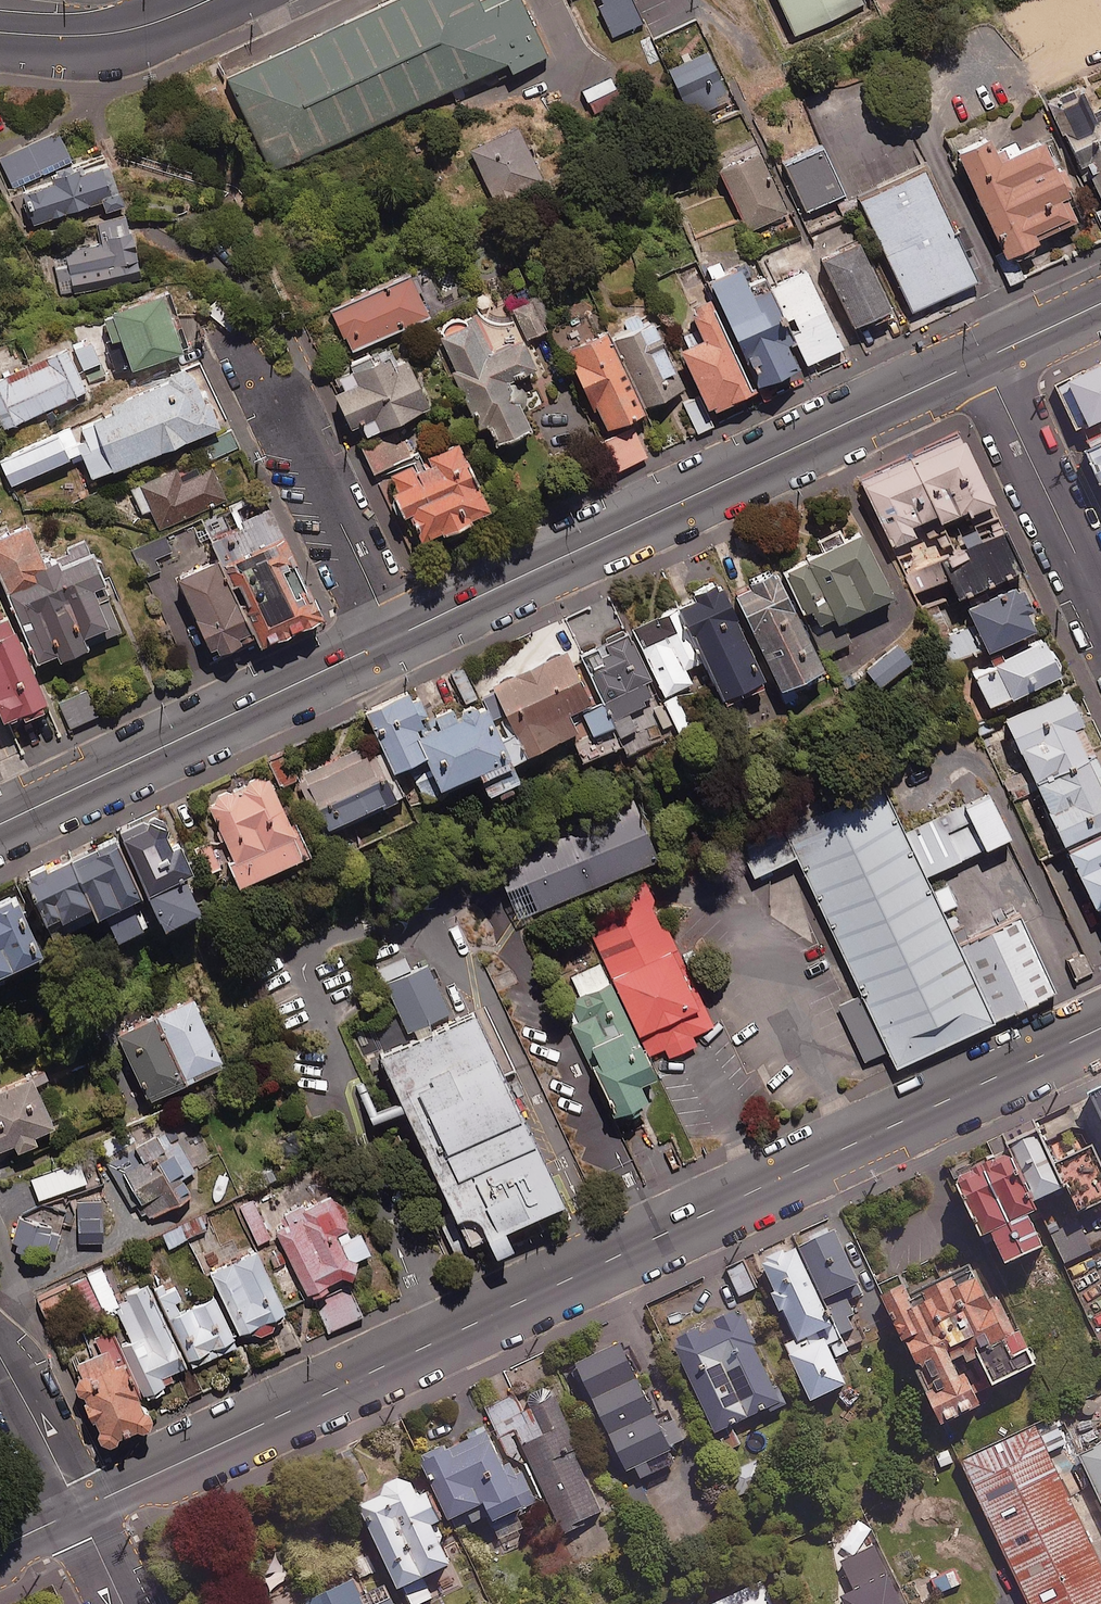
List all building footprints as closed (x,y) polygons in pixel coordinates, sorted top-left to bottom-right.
[(251,64),(302,170),(572,42),(552,0),(502,0),(500,1),(499,0),(386,0),(251,64)] [(635,0),(602,0),(616,33),(644,21),(635,0)] [(772,39),(849,7),(846,0),(756,0),(772,39)] [(731,101),(710,52),(669,69),(690,118),(731,101)] [(1087,122),(1074,96),(1052,107),(1099,202),(1100,202),(1100,115),(1087,122)] [(522,128),(473,149),(495,201),(543,180),(522,128)] [(59,131),(0,158),(13,188),(72,161),(59,131)] [(1076,222),(1066,198),(1070,196),(1068,190),(1072,189),(1062,166),(1055,169),(1043,142),(1019,153),(1015,143),(992,153),(986,141),(957,155),(1004,260),(1012,256),(1014,260),(1035,251),(1033,246),(1037,245),(1035,240),(1076,222)] [(847,194),(825,146),(788,162),(810,210),(847,194)] [(788,216),(760,154),(724,170),(751,232),(788,216)] [(123,205),(108,161),(54,179),(56,183),(25,193),(35,224),(104,200),(107,210),(123,205)] [(931,164),(867,194),(922,308),(986,278),(931,164)] [(143,278),(129,215),(101,221),(106,243),(53,255),(63,296),(143,278)] [(857,327),(875,319),(876,322),(892,315),(891,312),(893,311),(862,242),(826,259),(857,327)] [(797,339),(772,287),(756,295),(742,266),(714,280),(764,385),(802,367),(790,343),(797,339)] [(772,287),(797,339),(809,364),(844,347),(807,270),(772,287)] [(426,291),(418,272),(334,310),(351,350),(431,315),(421,293),(426,291)] [(111,348),(118,371),(131,366),(132,369),(183,351),(164,293),(105,313),(114,340),(122,338),(123,343),(111,348)] [(242,316),(216,297),(207,311),(232,329),(242,316)] [(550,329),(537,298),(515,307),(527,338),(550,329)] [(685,388),(654,318),(645,322),(640,311),(622,319),(627,329),(612,335),(644,407),(685,388)] [(511,381),(539,369),(524,337),(493,351),(479,319),(442,336),(457,369),(453,371),(479,427),(489,423),(499,445),(530,430),(522,413),(527,404),(527,395),(522,386),(511,381)] [(647,412),(644,407),(612,335),(610,331),(568,350),(605,431),(647,412)] [(729,349),(734,347),(726,331),(682,352),(708,409),(715,405),(716,409),(754,392),(738,355),(733,357),(729,349)] [(91,337),(73,344),(84,371),(102,363),(91,337)] [(23,369),(0,380),(0,411),(8,428),(87,390),(67,348),(32,365),(34,370),(26,374),(23,369)] [(397,365),(391,354),(374,362),(371,355),(352,364),(361,384),(338,395),(353,427),(367,421),(373,433),(431,406),(409,359),(397,365)] [(1056,384),(1084,444),(1100,436),(1100,364),(1056,384)] [(80,444),(94,478),(221,426),(206,388),(203,389),(193,366),(170,376),(172,381),(113,405),(116,413),(82,427),(88,441),(80,444)] [(714,425),(701,395),(684,403),(698,432),(714,425)] [(77,405),(51,417),(58,434),(84,422),(77,405)] [(414,513),(426,538),(442,530),(445,536),(475,522),(474,519),(492,511),(479,482),(481,481),(459,442),(427,457),(423,448),(409,454),(397,428),(363,445),(375,472),(387,467),(399,493),(395,495),(405,517),(414,513)] [(206,444),(211,457),(237,447),(232,433),(206,444)] [(70,459),(59,435),(2,461),(12,485),(70,459)] [(989,500),(959,436),(856,485),(886,549),(916,535),(911,524),(939,510),(945,521),(989,500)] [(1085,450),(1099,480),(1100,479),(1100,442),(1085,450)] [(143,513),(153,509),(161,528),(227,498),(213,468),(181,482),(176,470),(132,490),(143,513)] [(323,610),(272,503),(209,532),(218,552),(172,574),(213,661),(323,610)] [(1028,564),(1006,517),(944,547),(966,593),(1028,564)] [(94,556),(87,539),(68,547),(70,552),(45,562),(30,525),(0,538),(0,567),(38,660),(58,652),(61,659),(89,648),(85,637),(111,626),(114,634),(124,630),(108,590),(98,594),(95,588),(108,582),(97,555),(94,556)] [(841,536),(836,527),(820,535),(824,545),(782,566),(802,606),(809,602),(817,619),(833,611),(836,618),(890,590),(859,527),(841,536)] [(173,550),(167,535),(135,549),(142,564),(173,550)] [(948,574),(937,554),(905,571),(916,591),(948,574)] [(802,697),(791,675),(820,662),(773,561),(730,581),(787,703),(802,697)] [(764,679),(717,577),(676,596),(722,698),(764,679)] [(1044,617),(1026,580),(973,605),(991,642),(1044,617)] [(698,658),(675,607),(633,627),(664,692),(690,679),(683,665),(698,658)] [(47,709),(44,703),(49,701),(12,614),(3,617),(0,610),(0,705),(7,721),(24,713),(26,718),(47,709)] [(849,640),(839,621),(813,634),(822,653),(849,640)] [(1069,666),(1052,631),(981,665),(997,700),(1069,666)] [(581,657),(617,736),(636,727),(628,709),(652,698),(622,633),(579,653),(581,657)] [(912,658),(894,639),(863,667),(881,686),(912,658)] [(579,653),(574,643),(477,687),(510,759),(578,728),(569,709),(591,699),(573,660),(581,657),(579,653)] [(1013,709),(1071,832),(1100,818),(1100,731),(1076,679),(1013,709)] [(423,725),(406,688),(364,707),(390,765),(423,750),(431,770),(415,777),(424,798),(456,784),(452,775),(475,765),(485,787),(515,773),(479,695),(452,707),(450,703),(429,712),(433,720),(423,725)] [(100,715),(88,689),(56,703),(68,729),(100,715)] [(677,693),(663,700),(678,731),(692,724),(677,693)] [(610,725),(599,702),(583,710),(593,732),(610,725)] [(618,744),(612,733),(577,750),(583,762),(618,744)] [(402,790),(372,735),(298,774),(324,823),(370,799),(373,805),(402,790)] [(303,851),(267,771),(206,799),(243,879),(303,851)] [(888,778),(794,823),(907,1061),(1002,1016),(967,944),(888,778)] [(1002,787),(919,826),(940,870),(1023,831),(1002,787)] [(667,851),(642,798),(513,859),(539,912),(667,851)] [(169,840),(156,810),(117,828),(158,918),(195,902),(180,869),(190,865),(177,837),(169,840)] [(68,853),(95,908),(137,887),(111,833),(68,853)] [(1077,846),(1100,897),(1100,834),(1077,846)] [(218,865),(210,842),(195,847),(204,870),(218,865)] [(95,908),(68,853),(24,875),(50,929),(95,908)] [(11,888),(0,894),(0,958),(36,941),(11,888)] [(708,1022),(646,890),(584,918),(646,1051),(708,1022)] [(106,914),(114,932),(142,919),(135,901),(106,914)] [(967,944),(1002,1016),(1068,985),(1033,913),(967,944)] [(1091,969),(1081,951),(1068,959),(1077,977),(1091,969)] [(646,1051),(610,982),(563,1005),(612,1110),(637,1098),(628,1079),(651,1068),(646,1051)] [(221,1060),(190,994),(144,1015),(139,1005),(125,1012),(130,1021),(115,1029),(146,1095),(221,1060)] [(572,1194),(488,1003),(392,1045),(475,1236),(572,1194)] [(30,1072),(0,1084),(0,1143),(11,1139),(14,1146),(34,1138),(30,1129),(50,1121),(30,1072)] [(1092,1093),(1100,1111),(1100,1088),(1092,1093)] [(169,1145),(159,1127),(130,1141),(124,1130),(100,1143),(140,1218),(193,1189),(185,1174),(195,1169),(179,1140),(169,1145)] [(1064,1186),(1040,1134),(1013,1146),(1038,1198),(1064,1186)] [(1093,1147),(1061,1162),(1084,1210),(1100,1201),(1100,1164),(1093,1147)] [(1035,1210),(1006,1152),(957,1176),(984,1232),(991,1229),(1007,1262),(1044,1244),(1029,1213),(1035,1210)] [(326,1281),(342,1273),(352,1275),(358,1254),(371,1248),(360,1228),(354,1231),(333,1192),(272,1224),(311,1297),(330,1287),(326,1281)] [(20,1213),(12,1247),(45,1254),(47,1246),(56,1248),(64,1212),(39,1206),(37,1217),(20,1213)] [(258,1208),(244,1215),(257,1240),(271,1232),(258,1208)] [(206,1227),(200,1215),(163,1233),(169,1245),(206,1227)] [(1092,1249),(1078,1217),(1050,1229),(1065,1261),(1092,1249)] [(842,1334),(854,1328),(849,1316),(855,1314),(844,1289),(859,1282),(836,1231),(797,1249),(796,1246),(762,1261),(797,1340),(837,1322),(842,1334)] [(209,1269),(240,1329),(257,1320),(261,1330),(290,1315),(255,1245),(209,1269)] [(982,1248),(880,1296),(939,1427),(1045,1378),(982,1248)] [(756,1288),(745,1262),(728,1270),(739,1295),(756,1288)] [(119,1302),(102,1265),(88,1272),(105,1308),(119,1302)] [(185,1361),(146,1282),(126,1292),(130,1300),(116,1307),(142,1359),(134,1363),(148,1393),(173,1381),(168,1370),(185,1361)] [(236,1341),(212,1293),(187,1306),(176,1283),(158,1291),(194,1362),(236,1341)] [(363,1315),(350,1287),(319,1302),(332,1329),(363,1315)] [(757,1342),(742,1308),(715,1320),(717,1326),(701,1333),(699,1328),(674,1340),(716,1433),(781,1404),(754,1343),(757,1342)] [(121,1423),(132,1419),(139,1422),(146,1420),(150,1415),(151,1408),(148,1403),(143,1400),(111,1326),(95,1333),(100,1345),(71,1357),(99,1422),(98,1428),(101,1435),(109,1438),(115,1437),(120,1431),(121,1423)] [(812,1399),(847,1382),(835,1359),(850,1352),(844,1340),(830,1347),(825,1338),(790,1355),(812,1399)] [(654,1414),(622,1344),(577,1364),(626,1470),(635,1465),(641,1478),(675,1462),(668,1447),(684,1439),(669,1407),(654,1414)] [(581,1448),(555,1393),(532,1404),(546,1434),(524,1444),(564,1529),(603,1510),(575,1451),(581,1448)] [(1039,1412),(953,1455),(1031,1603),(1100,1603),(1100,1537),(1039,1412)] [(470,1437),(448,1448),(445,1442),(422,1452),(434,1478),(441,1475),(448,1491),(442,1494),(452,1517),(470,1508),(475,1520),(489,1514),(492,1520),(538,1499),(524,1467),(511,1473),(490,1428),(488,1429),(485,1423),(467,1431),(470,1437)] [(1068,1455),(1100,1520),(1100,1439),(1068,1455)] [(762,1460),(739,1466),(743,1483),(766,1478),(762,1460)] [(426,1485),(357,1517),(390,1590),(459,1559),(426,1485)] [(848,1598),(851,1603),(916,1603),(885,1540),(854,1555),(870,1587),(848,1598)] [(313,1600),(315,1603),(379,1603),(366,1576),(313,1600)] [(703,1603),(774,1603),(761,1579),(716,1596),(703,1603)]
